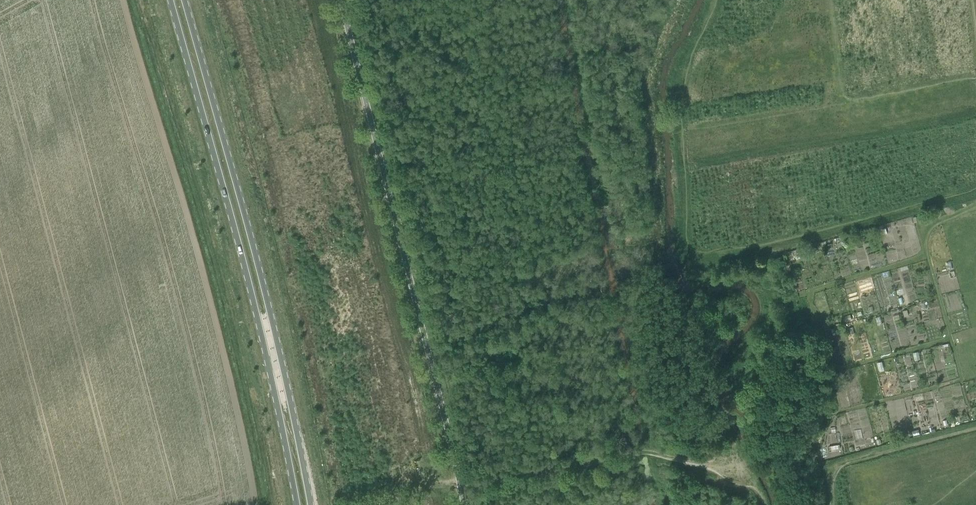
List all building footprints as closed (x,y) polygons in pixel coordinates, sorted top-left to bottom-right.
[(820,355),(816,343),(811,344),(814,353),(813,354),(815,357),(820,355)]
